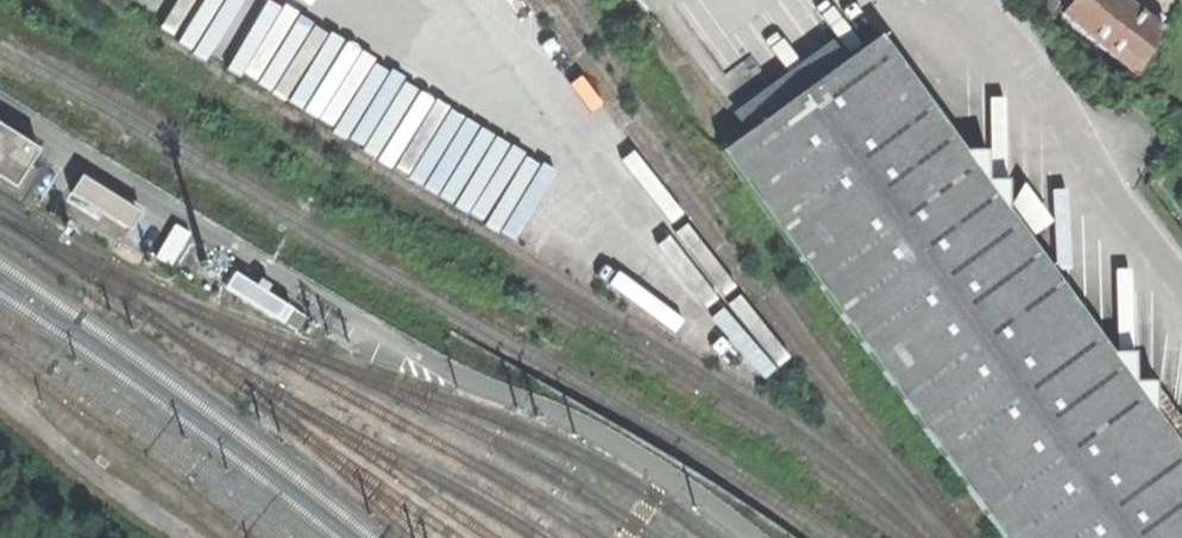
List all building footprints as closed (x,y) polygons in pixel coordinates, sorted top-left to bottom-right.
[(1071,0),(1035,0),(1055,18),(1071,0)] [(1135,69),(1166,29),(1128,0),(1077,0),(1065,16),(1135,69)] [(723,151),(1005,537),(1181,537),(1181,453),(1153,414),(1151,385),(1131,385),(1131,356),(1110,356),(1007,210),(1007,180),(986,179),(986,151),(964,151),(882,35),(723,151)] [(13,190),(37,152),(0,129),(0,182),(13,190)] [(232,275),(223,289),(274,322),(283,307),(232,275)] [(295,314),(283,307),(274,322),(286,329),(295,314)]
